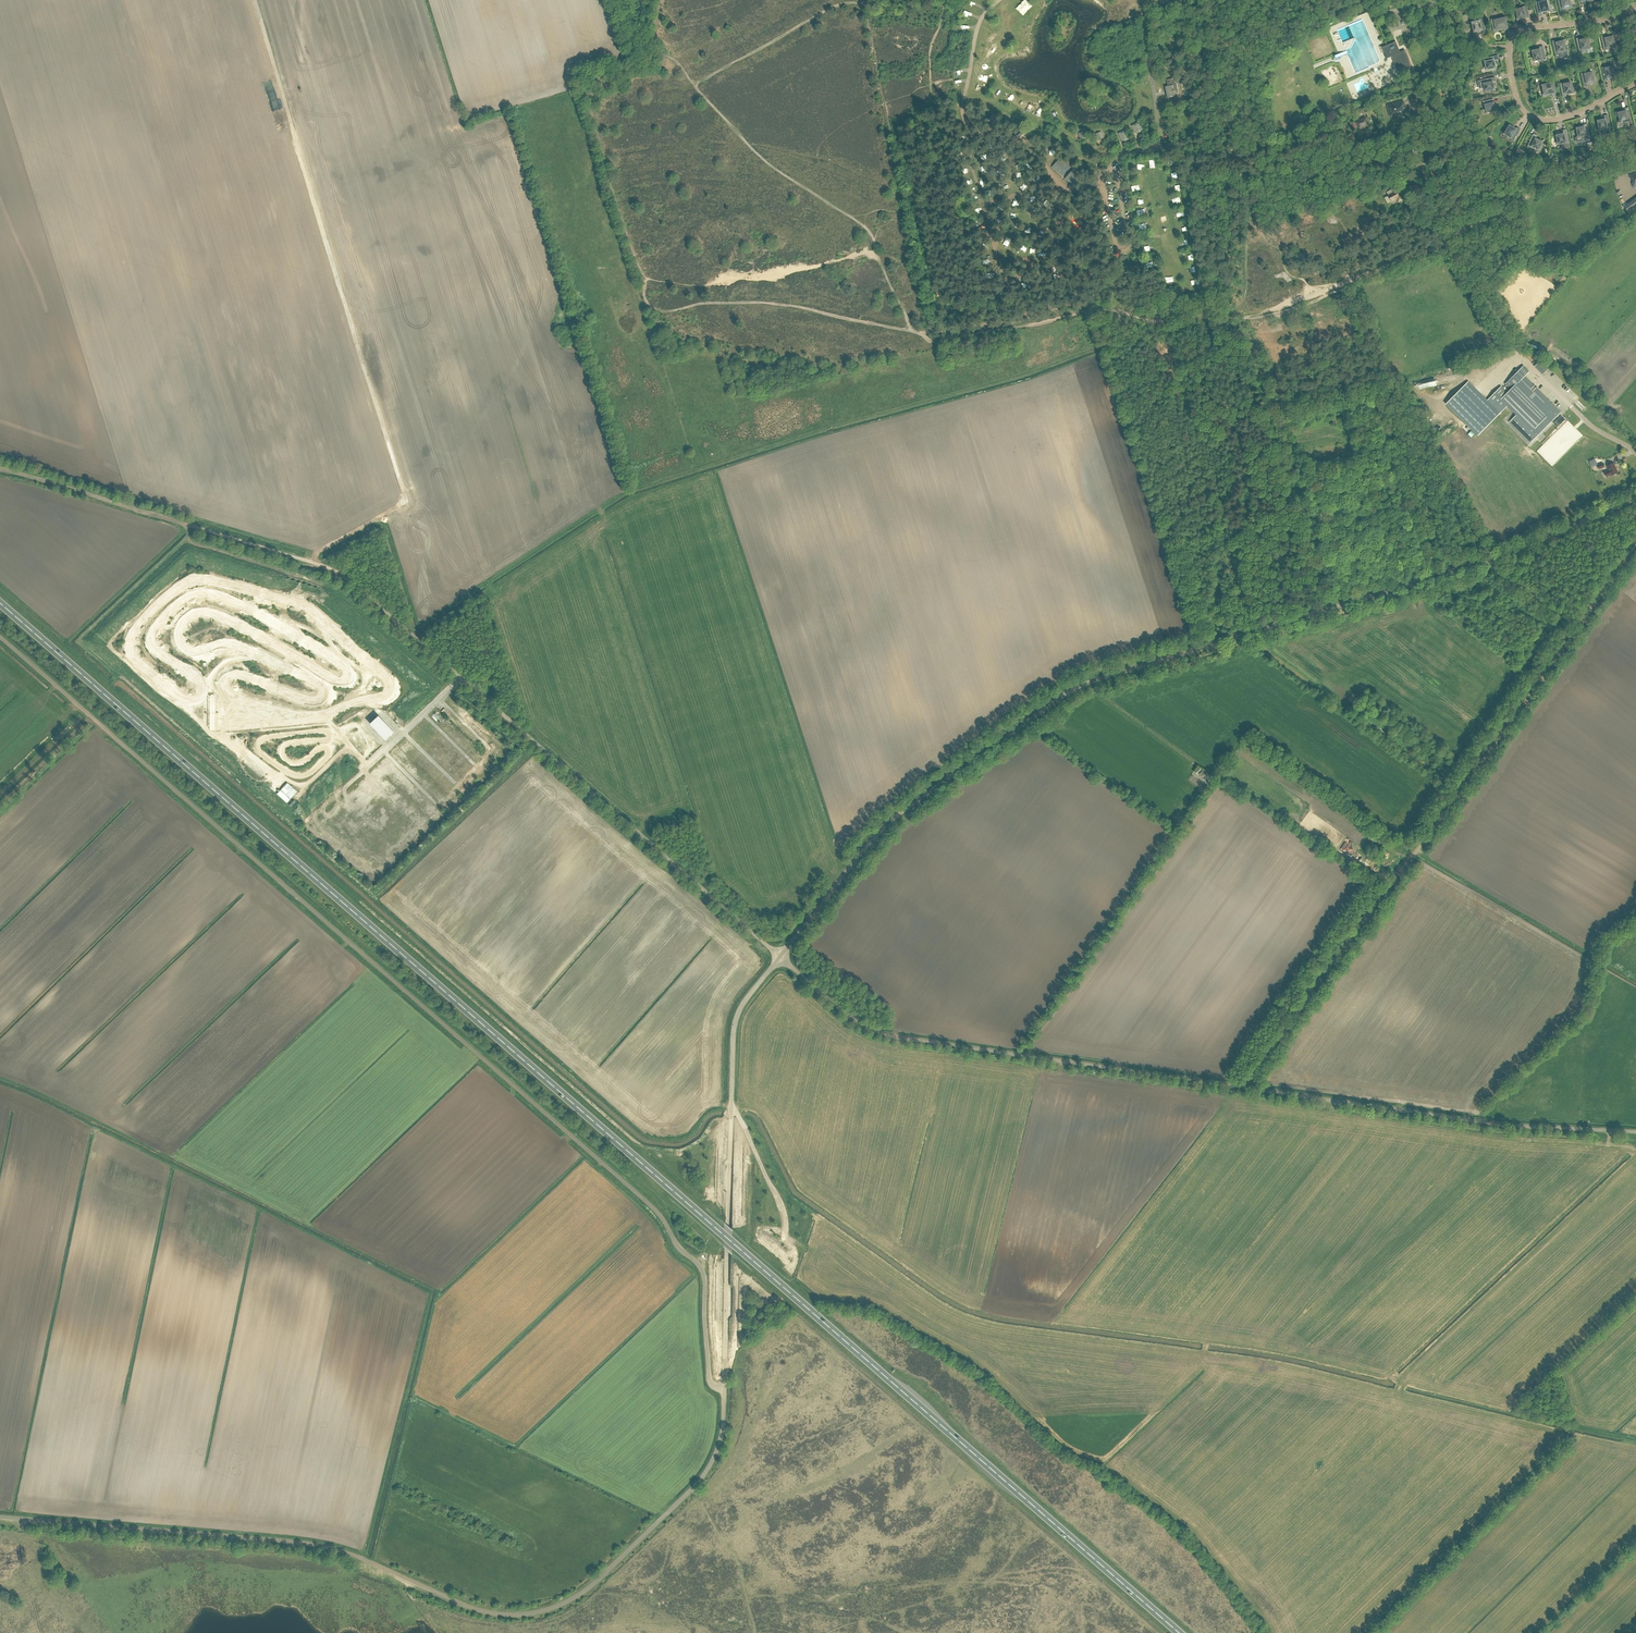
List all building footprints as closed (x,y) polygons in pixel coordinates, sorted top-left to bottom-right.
[(1543,0),(1535,2),(1538,17),(1542,16),(1541,12),(1543,12),(1544,13),(1550,11),(1549,6),(1548,6),(1546,1),(1543,1),(1543,0)] [(1560,12),(1564,11),(1563,9),(1565,8),(1566,9),(1572,8),(1571,2),(1570,2),(1569,0),(1557,0),(1560,12)] [(1371,11),(1368,5),(1368,4),(1366,5),(1365,3),(1357,6),(1359,10),(1356,11),(1356,13),(1358,17),(1369,12),(1374,23),(1377,21),(1374,15),(1372,11),(1371,11)] [(1525,18),(1529,17),(1527,6),(1518,8),(1519,9),(1516,10),(1517,15),(1516,15),(1517,21),(1524,20),(1523,18),(1525,18)] [(1508,30),(1505,16),(1496,18),(1491,19),(1494,32),(1501,30),(1501,29),(1503,29),(1504,31),(1508,30)] [(1486,32),(1483,19),(1474,20),(1475,22),(1472,23),(1473,28),(1472,28),(1473,34),(1479,32),(1479,31),(1481,31),(1482,33),(1486,32)] [(1615,41),(1613,35),(1607,37),(1607,38),(1605,38),(1604,36),(1601,37),(1604,51),(1612,49),(1612,47),(1615,47),(1614,41),(1615,41)] [(1590,43),(1589,37),(1582,39),(1582,40),(1580,40),(1580,38),(1576,39),(1579,52),(1587,51),(1587,49),(1590,48),(1589,43),(1590,43)] [(1566,51),(1565,46),(1566,46),(1565,40),(1558,41),(1558,42),(1556,43),(1556,40),(1552,41),(1556,59),(1568,56),(1567,50),(1566,51)] [(1400,52),(1396,42),(1382,48),(1387,59),(1392,57),(1398,72),(1412,66),(1406,50),(1400,52)] [(1546,60),(1543,46),(1539,47),(1539,49),(1537,50),(1537,49),(1531,50),(1532,56),(1533,56),(1534,61),(1537,60),(1538,62),(1546,60)] [(1494,63),(1494,61),(1498,60),(1497,55),(1482,59),(1484,67),(1486,67),(1487,71),(1497,69),(1495,62),(1494,63)] [(1383,64),(1376,66),(1380,77),(1387,75),(1383,64)] [(1609,67),(1609,66),(1601,68),(1604,82),(1608,81),(1608,78),(1610,78),(1610,79),(1616,77),(1615,72),(1614,72),(1613,67),(1609,67)] [(1589,73),(1589,72),(1580,73),(1584,87),(1587,86),(1587,84),(1589,83),(1589,84),(1596,83),(1594,77),(1593,78),(1592,72),(1589,73)] [(1353,78),(1357,91),(1367,88),(1363,75),(1353,78)] [(1495,77),(1478,81),(1480,89),(1484,88),(1485,92),(1491,91),(1491,90),(1495,89),(1494,84),(1493,84),(1492,82),(1496,81),(1495,77)] [(1180,102),(1175,78),(1166,80),(1168,86),(1165,87),(1167,98),(1170,98),(1171,104),(1180,102)] [(1556,95),(1553,81),(1545,83),(1545,85),(1542,85),(1543,91),(1542,91),(1543,97),(1550,95),(1549,94),(1551,94),(1552,96),(1556,95)] [(1568,83),(1568,82),(1559,84),(1563,97),(1566,97),(1566,94),(1568,94),(1568,95),(1575,93),(1573,88),(1572,88),(1571,83),(1568,83)] [(1494,105),(1494,103),(1493,99),(1482,102),(1484,110),(1486,109),(1487,114),(1493,112),(1492,111),(1497,110),(1495,105),(1494,105)] [(1390,118),(1407,113),(1404,101),(1387,106),(1390,118)] [(1625,111),(1623,112),(1623,110),(1615,112),(1616,115),(1616,114),(1616,117),(1617,116),(1619,122),(1623,121),(1623,122),(1632,121),(1629,110),(1629,107),(1625,108),(1625,111)] [(1611,129),(1608,115),(1604,116),(1605,119),(1603,120),(1602,119),(1597,120),(1598,124),(1597,124),(1598,130),(1602,129),(1603,131),(1611,129)] [(988,122),(991,124),(989,126),(993,128),(994,126),(995,127),(998,124),(994,121),(996,119),(992,116),(988,122)] [(1361,127),(1365,125),(1365,123),(1367,122),(1365,117),(1356,121),(1358,126),(1360,125),(1361,127)] [(1516,129),(1514,128),(1514,127),(1508,123),(1505,128),(1507,129),(1504,134),(1507,136),(1506,137),(1513,141),(1520,129),(1517,127),(1516,129)] [(1581,127),(1581,126),(1576,127),(1577,132),(1576,132),(1577,138),(1581,137),(1582,141),(1591,139),(1587,123),(1583,124),(1583,127),(1581,127)] [(1557,139),(1555,139),(1556,144),(1557,145),(1561,144),(1562,148),(1566,147),(1566,148),(1570,147),(1566,129),(1562,130),(1563,134),(1561,134),(1561,133),(1556,134),(1557,139)] [(1016,139),(1017,140),(1019,139),(1021,141),(1022,140),(1027,136),(1022,130),(1018,134),(1018,133),(1017,134),(1015,136),(1016,137),(1015,138),(1016,139)] [(1537,140),(1535,139),(1537,136),(1533,134),(1527,147),(1535,150),(1535,149),(1539,151),(1542,146),(1541,145),(1543,141),(1538,139),(1537,140)] [(1436,152),(1440,149),(1435,143),(1432,146),(1436,152)] [(1063,177),(1071,167),(1061,158),(1052,167),(1063,177)] [(1428,158),(1416,163),(1417,167),(1421,166),(1421,167),(1425,166),(1424,164),(1429,162),(1428,158)] [(1073,187),(1082,177),(1074,170),(1065,179),(1073,187)] [(1403,200),(1395,186),(1391,189),(1386,192),(1388,194),(1388,195),(1392,202),(1396,200),(1398,203),(1403,200)] [(1635,209),(1635,199),(1625,208),(1629,214),(1635,209)] [(1541,360),(1535,366),(1543,374),(1549,368),(1541,360)] [(1529,371),(1523,366),(1505,384),(1510,389),(1507,392),(1501,386),(1489,398),(1487,400),(1468,382),(1446,404),(1478,436),(1507,406),(1516,414),(1509,421),(1530,443),(1561,412),(1525,376),(1529,371)] [(1415,391),(1438,387),(1437,382),(1414,386),(1415,391)] [(1559,427),(1566,420),(1561,416),(1555,423),(1559,427)] [(1592,468),(1598,465),(1595,458),(1589,461),(1592,468)] [(1611,475),(1617,472),(1613,463),(1607,466),(1609,470),(1604,472),(1606,477),(1611,475)] [(447,714),(452,719),(455,716),(450,711),(447,714)] [(379,713),(370,721),(375,727),(380,733),(385,739),(394,731),(389,725),(383,718),(379,713)] [(502,746),(504,744),(496,737),(494,739),(502,746)] [(277,793),(280,797),(286,803),(294,795),(297,791),(289,784),(288,783),(277,793)]
